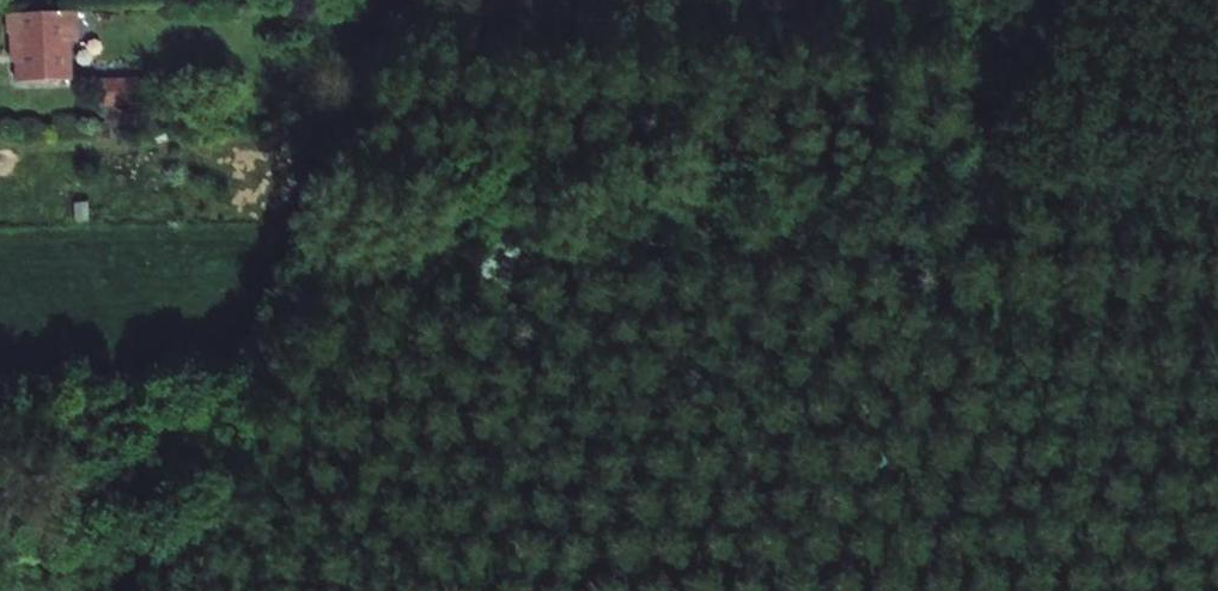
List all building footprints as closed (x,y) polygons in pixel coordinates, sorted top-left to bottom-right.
[(76,11),(5,14),(6,34),(15,34),(17,82),(71,80),(69,40),(77,40),(76,11)] [(134,79),(134,104),(155,104),(154,78),(134,79)] [(154,78),(155,104),(163,103),(162,78),(154,78)] [(134,79),(100,80),(101,105),(134,104),(134,79)]
